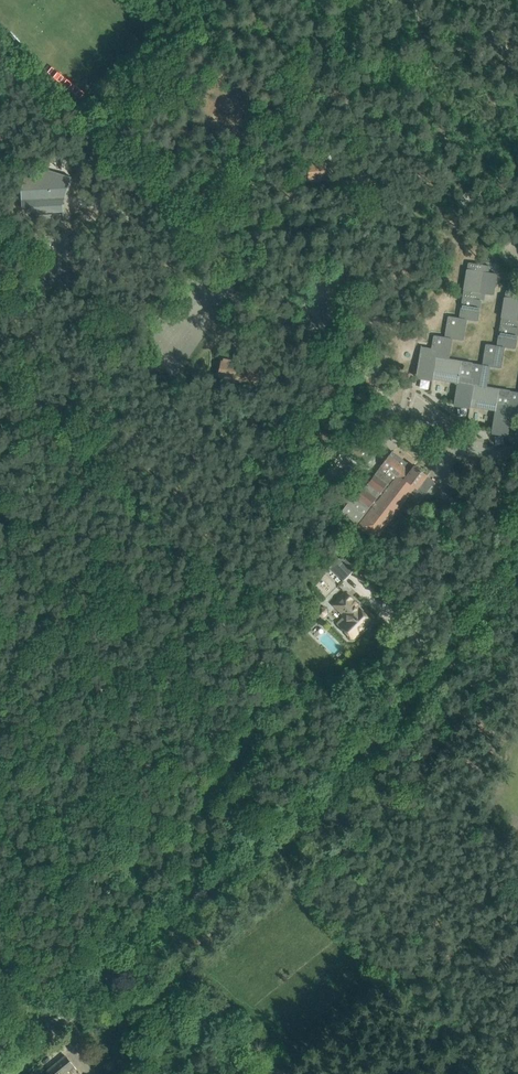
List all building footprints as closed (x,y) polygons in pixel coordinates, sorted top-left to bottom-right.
[(325,162),(307,164),(307,165),(308,176),(317,175),(317,178),(318,180),(327,179),(326,173),(325,162)] [(63,214),(63,221),(64,221),(63,204),(62,204),(62,198),(65,197),(71,177),(48,169),(26,171),(21,190),(22,207),(29,214),(30,214),(63,212),(63,214)] [(485,387),(489,366),(500,368),(503,347),(514,349),(517,327),(517,292),(506,290),(505,301),(501,324),(497,345),(486,344),(483,365),(448,359),(451,338),(462,340),(466,319),(477,321),(480,299),(484,300),(485,294),(492,295),(496,273),(488,272),(489,266),(469,262),(467,273),(463,297),(460,318),(449,316),(445,337),(434,335),(432,349),(421,347),(416,377),(432,379),(433,378),(457,382),(453,404),(454,404),(455,400),(470,403),(469,407),(470,407),(470,406),(495,410),(491,432),(492,432),(492,428),(508,431),(507,435),(508,435),(511,413),(517,414),(517,392),(485,387)] [(217,376),(261,386),(264,367),(221,357),(217,376)] [(256,392),(257,385),(240,383),(240,391),(256,392)] [(441,424),(447,413),(416,397),(409,411),(428,421),(430,419),(441,424)] [(410,472),(405,468),(408,463),(392,451),(389,455),(388,455),(381,465),(382,465),(355,500),(351,506),(345,501),(347,503),(341,512),(356,524),(356,523),(359,525),(359,526),(375,538),(407,496),(419,505),(419,504),(417,502),(432,482),(435,484),(435,483),(426,476),(427,475),(414,466),(410,472)] [(436,482),(440,485),(444,488),(449,482),(440,475),(436,482)] [(342,556),(330,568),(344,582),(356,570),(342,556)] [(361,630),(363,628),(363,626),(370,619),(359,608),(359,606),(345,592),(337,600),(332,605),(342,614),(341,618),(337,623),(341,627),(348,633),(348,636),(350,638),(353,638),(355,636),(355,633),(358,630),(361,630)] [(319,610),(319,616),(323,617),(327,613),(326,608),(322,606),(319,610)] [(74,1065),(66,1056),(47,1071),(50,1073),(63,1073),(74,1065)]
